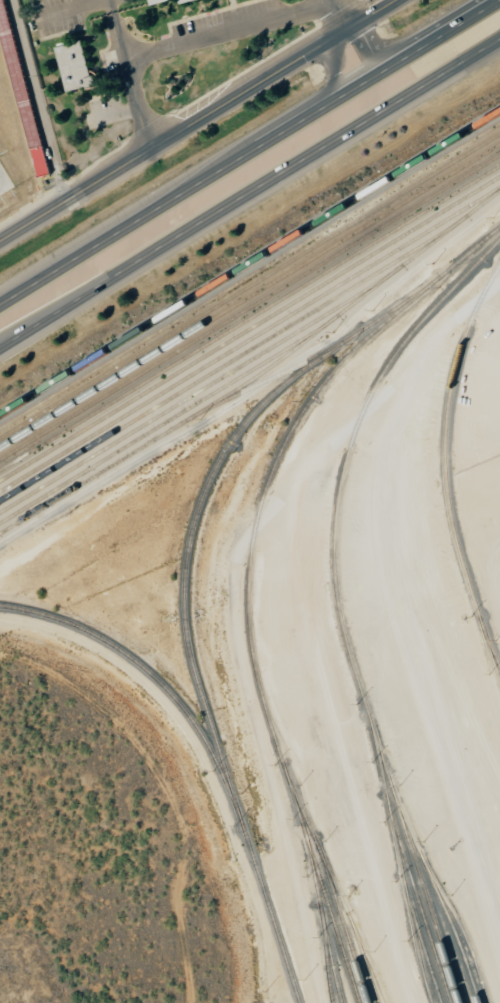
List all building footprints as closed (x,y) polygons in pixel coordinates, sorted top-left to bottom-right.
[(99,85),(97,76),(92,77),(83,41),(56,48),(67,93),(99,85)] [(40,177),(51,174),(45,151),(34,154),(40,177)]
